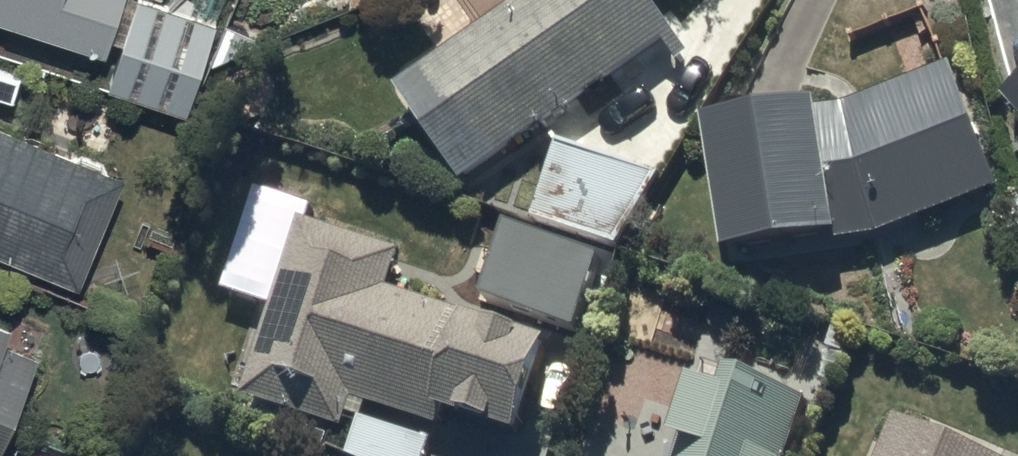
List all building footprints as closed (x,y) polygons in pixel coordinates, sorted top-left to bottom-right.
[(103,36),(115,0),(0,0),(0,3),(103,36)] [(106,73),(185,98),(214,9),(185,0),(130,0),(106,73)] [(463,176),(676,28),(656,0),(511,0),(396,80),(463,176)] [(877,219),(995,172),(949,58),(836,101),(707,120),(726,242),(877,219)] [(76,273),(122,162),(0,112),(0,242),(76,273)] [(559,136),(533,212),(619,240),(660,169),(559,136)] [(445,401),(517,424),(546,334),(388,283),(401,245),(300,213),(242,389),(343,422),(353,392),(439,420),(445,401)] [(566,278),(552,318),(578,328),(592,287),(566,278)] [(36,344),(4,331),(10,317),(0,313),(0,432),(36,344)] [(805,392),(705,360),(674,455),(784,455),(805,392)] [(895,411),(876,455),(1005,455),(895,411)] [(360,419),(347,455),(428,455),(432,445),(360,419)]
